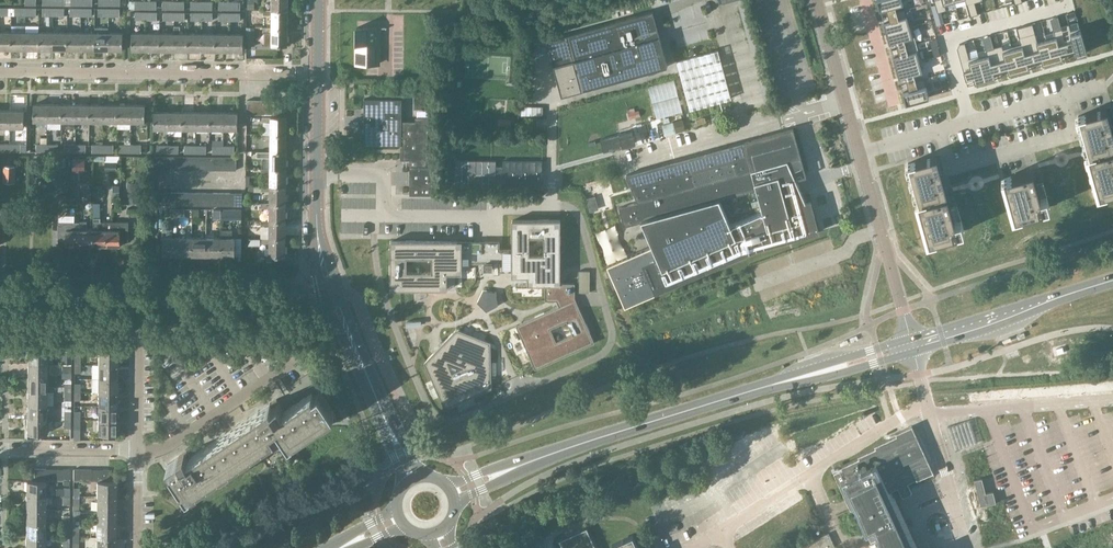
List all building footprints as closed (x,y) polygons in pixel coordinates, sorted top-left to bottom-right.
[(272,10),(287,10),(287,0),(272,0),(272,10)] [(880,8),(886,7),(888,14),(897,11),(896,11),(895,4),(902,2),(902,0),(877,0),(880,8)] [(937,12),(946,10),(944,3),(954,0),(934,0),(937,12)] [(969,16),(977,14),(974,2),(974,0),(965,0),(969,16)] [(890,21),(884,22),(886,33),(909,26),(904,9),(896,11),(897,11),(888,14),(890,21)] [(272,27),(287,27),(287,10),(272,10),(263,10),(263,15),(272,15),(272,27)] [(566,35),(546,40),(554,66),(556,65),(565,95),(581,90),(635,75),(668,66),(652,11),(617,21),(566,35)] [(1032,23),(1024,25),(1034,60),(1041,58),(1042,64),(1052,62),(1046,39),(1037,42),(1032,23)] [(1068,23),(1060,26),(1061,28),(1067,51),(1074,49),(1076,55),(1087,52),(1080,27),(1070,30),(1068,23)] [(172,33),(172,49),(187,49),(187,33),(180,33),(180,26),(174,25),(174,33),(172,33)] [(909,26),(886,33),(889,43),(895,41),(897,48),(916,43),(911,25),(909,26)] [(1020,44),(1011,46),(1018,71),(1028,68),(1027,62),(1034,60),(1024,25),(1016,28),(1020,44)] [(108,50),(108,33),(108,27),(94,26),(94,33),(94,49),(108,50)] [(272,27),(263,27),(263,32),(264,32),(264,45),(271,45),(287,45),(287,27),(272,27)] [(378,27),(356,27),(355,63),(377,63),(378,27)] [(1055,37),(1046,39),(1052,62),(1062,59),(1061,53),(1067,51),(1061,28),(1053,30),(1055,37)] [(10,32),(0,32),(0,49),(10,49),(10,32)] [(24,49),(25,32),(10,32),(10,49),(24,49)] [(38,49),(38,32),(25,32),(24,49),(38,49)] [(52,49),(52,32),(38,32),(38,49),(52,49)] [(66,49),(66,32),(52,32),(52,49),(66,49)] [(80,49),(80,32),(66,32),(66,49),(80,49)] [(94,49),(94,33),(80,32),(80,49),(94,49)] [(201,49),(214,49),(214,32),(201,33),(201,49)] [(214,49),(228,49),(228,32),(214,32),(214,49)] [(243,49),(243,34),(243,32),(228,32),(228,49),(243,49)] [(122,50),(122,33),(108,33),(108,50),(122,50)] [(131,50),(145,50),(145,33),(131,33),(131,50)] [(145,50),(159,50),(159,33),(145,33),(145,50)] [(159,50),(172,49),(172,33),(159,33),(159,50)] [(187,49),(201,49),(201,33),(187,33),(187,49)] [(959,43),(957,48),(965,79),(973,77),(975,83),(985,80),(978,58),(979,58),(978,55),(969,58),(964,42),(959,43)] [(899,55),(893,57),(896,67),(919,61),(921,61),(916,43),(897,48),(899,55)] [(1002,45),(993,47),(993,48),(994,48),(1000,70),(1007,68),(1008,74),(1018,71),(1011,46),(1003,48),(1002,45)] [(979,58),(978,58),(985,80),(995,78),(993,72),(1000,70),(994,48),(993,48),(986,50),(987,56),(979,58)] [(676,60),(690,109),(731,98),(718,49),(676,60)] [(919,61),(896,67),(899,78),(905,76),(907,83),(916,80),(914,74),(922,71),(919,61)] [(909,90),(903,91),(906,102),(928,96),(923,78),(916,80),(907,83),(909,90)] [(434,195),(434,166),(426,166),(426,159),(427,159),(428,117),(415,117),(415,121),(401,121),(401,99),(364,98),(364,145),(401,145),(400,159),(410,159),(409,194),(434,195)] [(46,120),(47,104),(33,104),(33,120),(46,120)] [(61,121),(61,104),(47,104),(46,120),(61,121)] [(74,121),(75,104),(61,104),(61,121),(61,127),(75,128),(75,121),(74,121)] [(89,121),(89,104),(75,104),(74,121),(75,121),(89,121)] [(102,121),(103,104),(89,104),(89,121),(102,121)] [(117,121),(117,105),(103,104),(102,121),(117,121)] [(130,121),(131,105),(117,105),(117,121),(130,121)] [(131,105),(130,121),(144,122),(144,105),(131,105)] [(530,108),(530,117),(540,117),(540,109),(530,108)] [(1078,115),(1099,193),(1112,189),(1112,147),(1102,109),(1078,115)] [(10,110),(0,110),(0,127),(10,127),(10,110)] [(10,110),(10,127),(23,127),(24,110),(10,110)] [(167,128),(167,111),(153,111),(153,128),(167,128)] [(181,129),(181,112),(167,111),(167,128),(181,129)] [(195,129),(195,112),(181,112),(181,129),(195,129)] [(209,129),(209,112),(195,112),(195,129),(209,129)] [(222,129),(223,112),(209,112),(209,129),(222,129)] [(236,129),(236,112),(223,112),(222,129),(236,129)] [(270,134),(286,134),(286,117),(270,117),(262,117),(262,122),(270,122),(270,134)] [(682,119),(662,124),(665,135),(685,130),(682,119)] [(637,202),(618,207),(623,226),(641,222),(651,245),(607,264),(625,306),(670,286),(669,286),(757,248),(819,231),(814,215),(811,200),(806,202),(796,180),(806,176),(793,128),(744,141),(625,174),(637,202)] [(636,143),(632,130),(600,139),(604,152),(636,143)] [(286,134),(270,134),(261,134),(261,139),(270,139),(270,151),(286,152),(286,134)] [(286,152),(270,151),(261,151),(261,157),(270,157),(270,169),(286,169),(286,152)] [(932,156),(908,163),(929,240),(964,231),(961,220),(957,221),(955,213),(949,215),(932,156)] [(496,167),(496,160),(456,160),(456,186),(496,187),(496,173),(496,167)] [(542,187),(542,161),(502,160),(502,167),(496,167),(496,173),(502,174),(502,187),(542,187)] [(116,162),(105,161),(105,170),(116,170),(116,162)] [(286,169),(270,169),(261,169),(261,174),(270,174),(270,186),(285,186),(286,169)] [(1028,170),(1004,177),(1015,216),(1049,207),(1046,196),(1043,197),(1040,190),(1034,191),(1028,170)] [(146,183),(134,183),(134,204),(146,204),(146,183)] [(285,186),(270,186),(261,186),(261,191),(270,191),(269,203),(285,204),(285,186)] [(285,204),(269,203),(261,203),(261,208),(270,208),(269,221),(285,221),(285,204)] [(480,241),(390,241),(390,289),(401,289),(447,289),(447,273),(462,273),(462,265),(471,265),(471,263),(483,263),(483,269),(494,269),(494,263),(498,263),(498,272),(512,272),(512,276),(527,276),(527,285),(545,285),(545,300),(556,300),(558,305),(515,325),(535,369),(594,342),(575,298),(574,283),(560,283),(560,220),(512,220),(512,249),(499,249),(499,241),(480,241)] [(66,246),(80,246),(80,222),(58,221),(58,239),(66,239),(66,246)] [(93,246),(94,229),(87,229),(87,221),(80,221),(80,222),(80,246),(93,246)] [(107,222),(107,221),(94,221),(94,229),(93,246),(107,246),(107,222)] [(107,222),(107,246),(121,246),(121,240),(129,240),(129,221),(107,221),(107,222)] [(285,221),(269,221),(260,221),(260,226),(269,226),(269,238),(285,238),(285,221)] [(235,238),(232,238),(232,229),(220,229),(220,238),(220,255),(234,256),(235,238)] [(177,255),(178,237),(163,237),(163,255),(177,255)] [(191,255),(192,237),(178,237),(177,255),(191,255)] [(206,255),(206,237),(192,237),(191,255),(206,255)] [(220,238),(206,237),(206,255),(220,255),(220,238)] [(285,238),(269,238),(260,238),(260,243),(269,243),(269,256),(285,256),(285,238)] [(456,329),(424,362),(445,409),(491,388),(490,342),(456,329)] [(27,363),(46,363),(46,349),(27,349),(27,363)] [(97,364),(117,364),(117,350),(98,350),(97,364)] [(46,377),(46,363),(27,363),(27,377),(46,377)] [(70,373),(70,364),(64,364),(61,364),(61,371),(64,371),(64,372),(70,373)] [(117,378),(117,364),(97,364),(97,378),(117,378)] [(46,386),(46,377),(27,377),(27,391),(46,391),(52,391),(52,386),(46,386)] [(117,392),(117,378),(97,378),(97,392),(117,392)] [(293,438),(326,417),(334,411),(317,387),(293,403),(292,402),(286,401),(281,405),(276,398),(190,456),(186,451),(172,460),(166,464),(168,466),(187,495),(232,465),(231,464),(275,434),(274,433),(281,429),(290,443),(294,439),(293,438)] [(46,405),(46,391),(27,391),(27,405),(46,405)] [(117,406),(117,392),(97,392),(97,406),(117,406)] [(46,419),(46,405),(27,405),(27,419),(46,419)] [(117,420),(117,406),(97,406),(97,420),(117,420)] [(46,433),(46,419),(27,419),(26,433),(46,433)] [(117,434),(117,420),(97,420),(97,434),(117,434)] [(907,482),(916,478),(917,480),(933,472),(912,425),(895,433),(896,435),(874,445),(875,447),(858,455),(859,457),(841,465),(842,467),(833,471),(850,508),(855,507),(870,541),(878,537),(883,547),(915,547),(888,491),(897,487),(902,497),(912,492),(907,482)] [(792,464),(794,473),(800,472),(797,462),(792,464)] [(1097,483),(1107,479),(1103,470),(1094,475),(1097,483)] [(26,495),(45,496),(45,481),(26,481),(26,495)] [(96,496),(116,496),(116,482),(97,482),(96,496)] [(45,509),(45,496),(26,495),(26,509),(45,509)] [(116,510),(116,496),(96,496),(96,510),(116,510)] [(45,523),(45,509),(26,509),(25,523),(45,523)] [(116,524),(116,510),(96,510),(96,524),(116,524)] [(45,531),(45,523),(25,523),(25,537),(45,537),(51,537),(51,532),(45,531)] [(115,538),(116,524),(96,524),(96,538),(115,538)] [(589,535),(586,528),(559,540),(562,547),(596,547),(589,535)] [(834,546),(828,533),(795,547),(829,547),(834,546)] [(632,534),(612,544),(613,547),(638,547),(632,534)] [(45,537),(25,537),(25,547),(45,547),(45,537)] [(115,538),(96,538),(96,547),(115,547),(115,538)]
